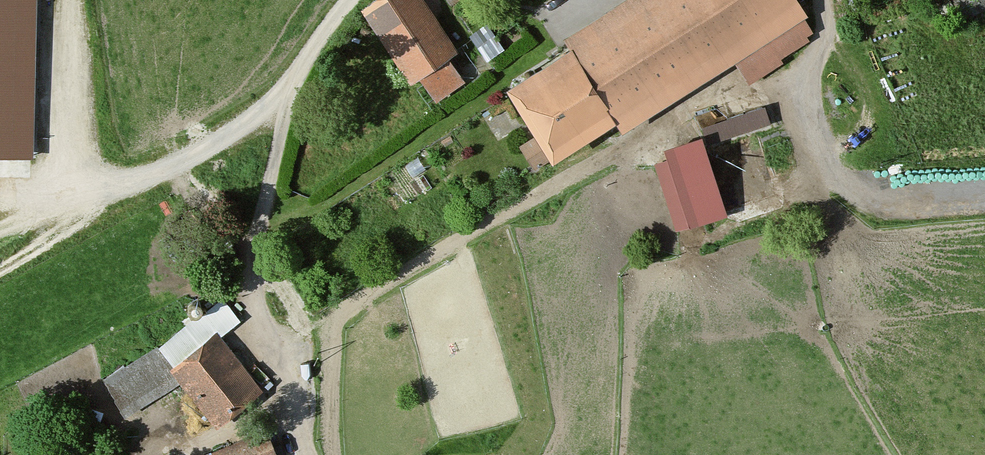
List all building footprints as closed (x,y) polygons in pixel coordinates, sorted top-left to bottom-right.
[(34,0),(0,0),(0,151),(29,152),(34,0)] [(417,0),(372,0),(352,13),(402,89),(411,83),(426,107),(457,87),(442,64),(454,56),(417,0)] [(801,49),(800,22),(786,0),(623,0),(552,44),(557,52),(491,92),(523,143),(512,150),(526,173),(604,124),(611,136),(726,65),(740,87),(801,49)] [(947,18),(982,0),(938,0),(947,18)] [(498,53),(481,28),(463,40),(480,65),(498,53)] [(766,106),(705,128),(711,142),(771,120),(766,106)] [(714,190),(700,138),(661,150),(664,160),(658,162),(677,229),(727,215),(719,188),(714,190)] [(165,371),(213,429),(255,394),(208,336),(165,371)] [(172,392),(151,354),(100,382),(121,420),(172,392)] [(259,435),(209,454),(267,454),(259,435)]
